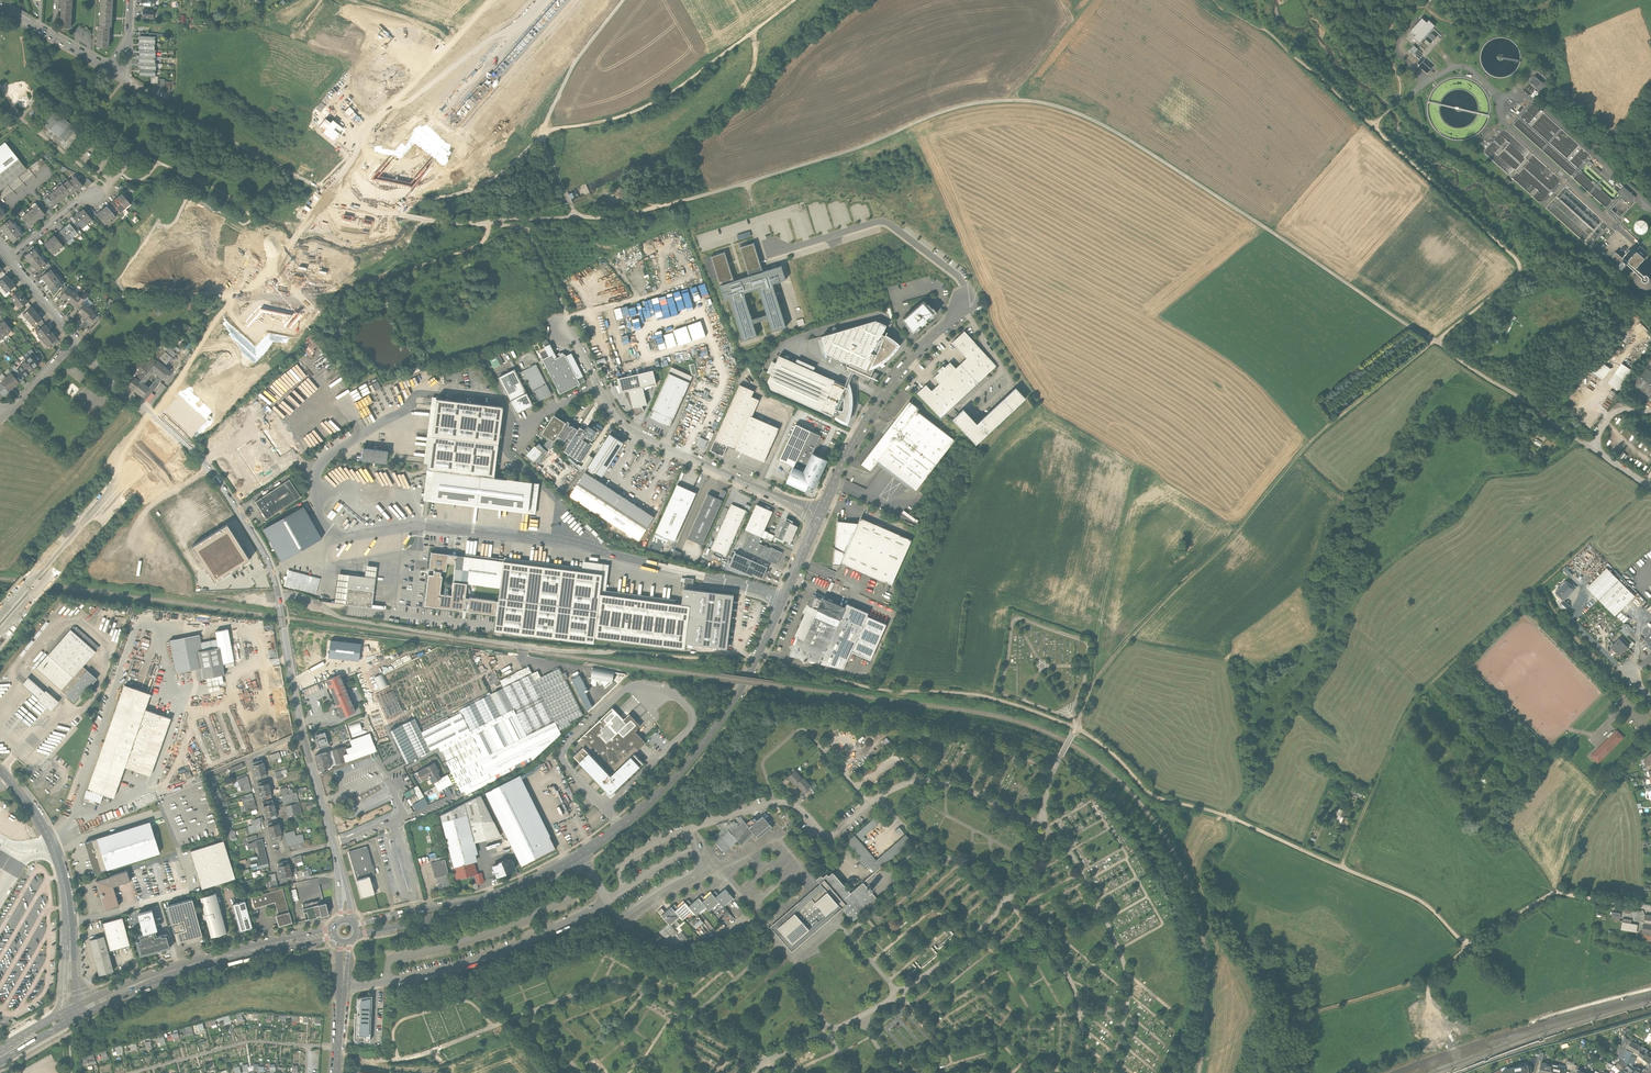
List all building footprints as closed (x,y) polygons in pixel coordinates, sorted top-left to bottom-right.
[(71,28),(72,2),(61,1),(60,9),(62,9),(61,27),(71,28)] [(111,27),(112,6),(101,5),(100,26),(110,27),(111,27)] [(154,11),(144,10),(143,17),(153,18),(154,11)] [(1421,18),(1410,31),(1415,35),(1413,37),(1419,42),(1434,26),(1430,22),(1431,21),(1429,19),(1426,23),(1421,18)] [(75,26),(75,32),(78,32),(78,34),(82,34),(81,36),(85,36),(85,37),(88,38),(88,39),(91,39),(91,33),(88,33),(88,31),(85,31),(85,29),(82,29),(82,28),(79,28),(79,26),(75,26)] [(109,48),(110,27),(100,26),(98,26),(97,47),(109,48)] [(1417,49),(1413,45),(1409,50),(1413,54),(1417,49)] [(1448,52),(1441,58),(1446,63),(1453,58),(1448,52)] [(1535,76),(1529,82),(1540,92),(1546,85),(1543,82),(1542,83),(1535,76)] [(53,111),(39,129),(67,151),(81,132),(53,111)] [(0,146),(0,191),(27,170),(5,142),(0,146)] [(41,158),(27,170),(0,191),(0,196),(2,199),(46,164),(41,158)] [(75,177),(69,182),(76,190),(77,191),(83,186),(75,177)] [(71,194),(76,190),(69,182),(69,181),(64,185),(70,193),(71,194)] [(63,184),(59,187),(66,196),(70,193),(64,185),(63,184)] [(571,199),(578,196),(578,198),(590,192),(588,188),(586,184),(575,189),(575,191),(569,194),(571,199)] [(1623,186),(1618,192),(1630,203),(1635,197),(1623,186)] [(59,187),(55,190),(62,199),(66,196),(59,187)] [(55,190),(51,194),(59,202),(62,199),(55,190)] [(51,194),(48,197),(55,205),(59,202),(51,194)] [(122,194),(117,198),(125,208),(130,204),(122,194)] [(51,209),(55,205),(48,197),(44,200),(51,209)] [(120,212),(125,208),(117,198),(112,202),(120,212)] [(37,205),(33,208),(41,218),(45,214),(37,205)] [(114,217),(106,207),(96,215),(104,225),(114,217)] [(37,221),(41,218),(33,208),(30,212),(37,221)] [(84,209),(78,214),(87,224),(92,219),(91,218),(86,213),(84,209)] [(30,212),(26,215),(33,224),(37,221),(30,212)] [(81,228),(87,224),(78,214),(73,218),(76,221),(80,226),(81,228)] [(29,227),(33,224),(26,215),(22,218),(26,222),(29,227)] [(1,227),(4,231),(13,224),(10,220),(1,227)] [(1642,220),(1639,220),(1637,221),(1636,223),(1635,225),(1634,227),(1635,229),(1636,231),(1638,233),(1640,234),(1642,234),(1645,233),(1646,232),(1648,230),(1648,228),(1648,225),(1647,223),(1646,221),(1644,220),(1642,220)] [(4,231),(7,235),(16,227),(13,224),(4,231)] [(70,224),(65,228),(73,238),(78,234),(71,225),(70,224)] [(7,235),(10,238),(19,231),(16,227),(7,235)] [(68,242),(73,238),(65,228),(60,232),(61,234),(66,240),(68,242)] [(22,235),(19,231),(10,238),(13,242),(22,235)] [(749,231),(737,234),(738,239),(751,236),(749,231)] [(54,236),(44,244),(53,255),(63,247),(61,244),(56,238),(54,236)] [(725,252),(711,256),(720,285),(724,299),(730,297),(743,341),(757,336),(744,293),(758,288),(772,332),(786,327),(773,284),(786,280),(781,266),(776,267),(775,264),(771,265),(772,269),(763,272),(754,243),(740,247),(749,276),(734,281),(725,252)] [(25,256),(28,260),(38,253),(35,249),(25,256)] [(1616,252),(1612,256),(1621,264),(1620,266),(1622,268),(1623,267),(1631,274),(1645,259),(1637,252),(1635,254),(1630,249),(1622,258),(1616,252)] [(28,260),(32,264),(41,257),(38,253),(28,260)] [(32,264),(35,268),(44,261),(41,257),(32,264)] [(47,265),(44,261),(35,268),(38,272),(47,265)] [(1649,266),(1646,265),(1642,266),(1639,268),(1636,270),(1634,274),(1634,277),(1634,281),(1636,284),(1639,287),(1642,289),(1646,289),(1650,289),(1650,288),(1650,267),(1649,266)] [(41,277),(44,281),(54,273),(51,270),(41,277)] [(44,281),(48,285),(57,277),(54,273),(44,281)] [(3,287),(11,280),(7,275),(6,276),(1,280),(0,281),(0,284),(3,287)] [(48,285),(51,289),(60,281),(57,277),(48,285)] [(15,285),(11,280),(3,287),(7,292),(15,285)] [(63,285),(60,281),(51,289),(54,292),(63,285)] [(64,293),(61,296),(65,300),(66,299),(72,292),(68,288),(64,293)] [(688,288),(680,290),(683,300),(691,298),(688,288)] [(66,299),(70,302),(78,294),(73,290),(72,292),(66,299)] [(11,298),(15,303),(24,296),(19,291),(11,298)] [(82,297),(78,294),(70,302),(74,306),(77,303),(81,298),(82,297)] [(28,302),(24,296),(15,303),(20,309),(28,302)] [(86,302),(81,298),(77,303),(82,307),(85,304),(86,302)] [(924,300),(902,319),(906,323),(905,324),(909,328),(908,329),(912,334),(916,331),(917,332),(921,328),(919,326),(921,324),(922,325),(927,321),(927,320),(929,318),(930,319),(934,316),(934,315),(937,312),(933,307),(932,308),(928,304),(924,300)] [(78,312),(82,316),(89,307),(85,304),(82,307),(78,312)] [(93,311),(89,307),(82,316),(86,319),(93,312),(93,311)] [(23,315),(28,320),(36,314),(31,308),(23,315)] [(97,316),(93,312),(86,319),(85,321),(89,325),(93,321),(97,316)] [(41,320),(36,314),(28,320),(33,326),(41,320)] [(803,319),(796,321),(798,327),(805,325),(803,319)] [(822,338),(818,340),(823,355),(827,353),(827,354),(850,364),(847,369),(869,380),(875,366),(879,364),(882,368),(885,366),(883,362),(886,359),(892,354),(896,349),(899,345),(896,342),(891,338),(885,335),(883,334),(887,325),(876,320),(822,336),(822,338)] [(0,325),(0,327),(7,335),(12,331),(4,322),(0,325)] [(36,332),(42,339),(51,332),(46,325),(45,325),(40,329),(36,332)] [(144,342),(151,333),(148,330),(140,339),(144,342)] [(917,393),(940,417),(996,366),(975,343),(975,342),(964,331),(952,343),(967,358),(956,368),(950,362),(944,368),(943,366),(938,371),(939,372),(934,378),(939,384),(931,391),(926,385),(917,393)] [(57,339),(51,332),(42,339),(48,346),(52,343),(57,339)] [(159,345),(153,339),(147,346),(153,351),(155,348),(157,350),(160,347),(158,345),(159,345)] [(175,347),(174,349),(175,350),(178,352),(184,344),(181,343),(177,348),(175,347)] [(165,344),(153,358),(157,361),(164,352),(168,347),(165,344)] [(550,345),(538,351),(560,394),(580,384),(578,379),(583,376),(571,353),(566,356),(564,352),(556,356),(550,345)] [(169,348),(168,347),(164,352),(171,358),(175,353),(173,352),(169,348)] [(28,352),(31,356),(33,358),(36,356),(35,354),(31,349),(28,352)] [(164,352),(157,361),(164,367),(171,358),(164,352)] [(37,353),(35,354),(36,356),(33,358),(38,364),(44,360),(37,353)] [(1624,392),(1642,405),(1646,399),(1650,403),(1650,353),(1624,392)] [(38,364),(33,358),(31,356),(26,360),(34,369),(39,365),(38,364)] [(795,363),(779,356),(776,363),(772,361),(767,372),(763,370),(760,377),(768,381),(771,389),(832,416),(832,415),(835,416),(834,417),(835,417),(837,418),(841,420),(847,423),(848,419),(850,413),(851,408),(854,408),(855,401),(852,401),(850,388),(849,384),(848,387),(845,386),(846,385),(813,371),(815,367),(797,359),(795,363)] [(138,373),(134,378),(139,382),(157,361),(153,358),(152,357),(146,364),(140,360),(133,369),(138,373)] [(29,374),(34,369),(26,360),(21,364),(22,365),(29,374)] [(164,367),(157,361),(139,382),(132,390),(141,398),(149,389),(148,388),(143,384),(153,373),(158,376),(162,380),(169,371),(164,367)] [(694,363),(689,364),(692,375),(697,374),(694,363)] [(1631,370),(1622,363),(1609,382),(1618,389),(1631,370)] [(536,364),(519,373),(524,382),(527,380),(538,402),(551,395),(536,364)] [(15,365),(12,368),(18,375),(21,373),(18,369),(15,365)] [(30,375),(29,374),(22,365),(18,369),(21,373),(25,379),(30,375)] [(671,367),(649,418),(670,427),(692,377),(671,367)] [(15,377),(18,375),(12,368),(9,370),(12,374),(15,377)] [(517,368),(498,378),(516,414),(532,405),(523,387),(526,386),(524,382),(519,373),(517,368)] [(653,370),(617,379),(621,393),(625,392),(636,414),(644,411),(642,406),(647,404),(643,387),(656,384),(653,370)] [(12,374),(6,378),(14,388),(19,383),(15,377),(12,374)] [(158,376),(148,388),(149,389),(152,391),(162,380),(158,376)] [(9,392),(14,388),(6,378),(1,383),(9,392)] [(132,390),(139,382),(134,378),(128,386),(132,390)] [(5,399),(10,394),(9,392),(1,383),(0,382),(0,393),(5,399)] [(727,446),(764,462),(779,429),(750,416),(757,399),(752,397),(754,391),(740,385),(724,419),(710,450),(723,456),(727,446)] [(1016,388),(977,423),(963,409),(953,419),(976,444),(1025,398),(1016,388)] [(152,391),(149,389),(141,398),(145,400),(152,391)] [(502,407),(436,399),(431,437),(427,436),(423,464),(428,464),(427,470),(426,470),(423,500),(536,514),(540,483),(493,478),(502,407)] [(883,434),(860,464),(870,471),(879,461),(916,490),(955,440),(917,411),(919,408),(909,401),(894,420),(892,419),(882,433),(883,434)] [(557,437),(566,423),(554,415),(542,434),(550,439),(543,448),(539,444),(536,447),(534,446),(526,455),(534,462),(535,461),(537,463),(552,446),(555,440),(557,437)] [(566,423),(555,440),(567,447),(578,430),(574,428),(575,426),(571,423),(569,426),(569,425),(569,424),(569,422),(568,421),(566,423)] [(868,442),(872,445),(888,424),(885,421),(868,442)] [(827,460),(813,453),(821,436),(796,424),(779,460),(793,467),(786,482),(806,491),(807,487),(810,489),(812,486),(815,487),(827,460)] [(585,430),(580,427),(578,430),(567,447),(564,452),(581,463),(601,431),(594,426),(592,429),(587,426),(585,430)] [(278,450),(266,431),(238,450),(261,485),(300,460),(289,442),(278,450)] [(624,443),(610,434),(589,468),(590,468),(586,473),(591,477),(595,472),(602,476),(624,443)] [(707,441),(700,437),(696,445),(701,447),(704,448),(707,441)] [(387,451),(363,448),(361,460),(386,463),(387,451)] [(586,473),(585,473),(570,496),(584,505),(582,508),(584,510),(589,513),(591,510),(639,540),(654,517),(591,477),(586,473)] [(289,479),(255,502),(262,513),(261,513),(264,517),(265,517),(266,519),(300,497),(289,479)] [(677,485),(655,533),(674,542),(696,493),(688,490),(687,487),(685,488),(677,485)] [(718,498),(708,493),(687,538),(702,545),(726,492),(725,491),(723,490),(721,490),(718,498)] [(746,511),(731,504),(711,549),(726,556),(746,511)] [(745,529),(751,532),(761,537),(772,512),(756,504),(745,529)] [(263,529),(281,561),(321,539),(303,506),(263,529)] [(857,525),(837,523),(833,561),(840,562),(840,563),(891,586),(912,540),(860,518),(857,525)] [(792,521),(787,519),(777,539),(783,541),(784,540),(785,540),(786,539),(790,541),(797,527),(792,525),(793,524),(791,523),(792,521)] [(249,560),(227,525),(191,547),(214,582),(249,560)] [(758,543),(761,537),(751,532),(743,549),(777,564),(782,552),(770,547),(770,548),(758,543)] [(681,553),(674,550),(672,556),(679,559),(681,553)] [(505,557),(504,559),(464,554),(464,556),(431,552),(429,569),(433,570),(433,575),(428,574),(424,606),(462,610),(462,608),(467,608),(467,611),(497,615),(495,631),(594,643),(594,638),(685,649),(685,644),(727,649),(734,595),(684,588),(682,604),(675,603),(676,599),(606,590),(609,564),(583,561),(582,567),(505,557)] [(767,567),(735,553),(729,565),(753,576),(754,575),(762,579),(764,575),(765,575),(766,573),(767,572),(766,570),(767,567)] [(350,573),(349,575),(338,573),(334,603),(382,609),(383,606),(372,605),(377,567),(366,565),(364,577),(361,576),(361,575),(360,574),(350,573)] [(1573,575),(1565,567),(1562,569),(1570,578),(1573,575)] [(1635,596),(1626,587),(1629,584),(1615,570),(1612,573),(1607,568),(1587,588),(1615,616),(1635,596)] [(284,586),(316,594),(320,579),(288,570),(286,577),(287,577),(284,586)] [(1567,581),(1555,592),(1556,593),(1556,594),(1556,596),(1558,598),(1560,598),(1560,600),(1558,601),(1560,604),(1564,600),(1575,589),(1567,581)] [(822,600),(814,595),(807,611),(807,612),(806,612),(795,636),(798,637),(789,656),(843,670),(852,651),(871,660),(886,625),(867,617),(868,614),(847,604),(844,610),(822,600)] [(1569,606),(1564,600),(1560,604),(1564,611),(1569,606)] [(1626,624),(1623,624),(1623,628),(1621,630),(1627,636),(1630,634),(1629,632),(1631,630),(1626,624)] [(99,647),(74,625),(36,668),(74,701),(91,682),(92,684),(97,679),(83,666),(99,647)] [(199,634),(169,640),(176,673),(201,668),(203,678),(206,678),(208,693),(225,689),(222,675),(224,674),(223,668),(234,666),(227,629),(215,631),(217,639),(201,642),(199,634)] [(1629,645),(1621,637),(1611,647),(1619,655),(1623,650),(1625,651),(1628,648),(1627,647),(1628,646),(1629,645)] [(361,644),(330,640),(328,658),(359,661),(361,644)] [(274,641),(267,643),(269,650),(276,648),(274,641)] [(503,688),(514,709),(543,694),(532,673),(529,666),(500,681),(503,688)] [(537,671),(532,673),(543,694),(560,731),(572,725),(570,722),(583,715),(565,679),(571,676),(568,671),(562,673),(560,668),(540,677),(537,671)] [(347,694),(339,675),(325,680),(328,687),(329,689),(330,688),(332,691),(331,693),(334,700),(336,701),(337,704),(336,705),(337,707),(339,712),(338,714),(339,717),(341,718),(355,712),(347,694)] [(57,703),(28,677),(22,684),(52,710),(57,703)] [(150,694),(124,684),(83,799),(99,805),(103,794),(113,798),(124,767),(150,776),(170,718),(145,709),(150,694)] [(318,684),(305,689),(308,695),(320,690),(318,684)] [(460,712),(469,731),(514,709),(503,688),(459,710),(460,712)] [(497,779),(497,778),(533,760),(561,734),(560,731),(543,694),(514,709),(469,731),(439,746),(442,751),(462,792),(464,791),(466,794),(472,792),(470,788),(471,788),(473,791),(497,779)] [(613,708),(578,741),(583,747),(611,776),(634,754),(646,743),(635,731),(640,726),(629,714),(624,720),(613,708)] [(421,732),(430,751),(439,746),(469,731),(460,712),(421,732)] [(414,718),(390,730),(406,763),(430,751),(421,732),(414,718)] [(1623,738),(1616,731),(1591,756),(1598,763),(1623,738)] [(325,732),(315,735),(319,748),(329,745),(325,732)] [(346,749),(350,760),(376,751),(370,734),(350,741),(352,747),(346,749)] [(345,747),(315,756),(319,770),(350,760),(346,749),(345,747)] [(583,747),(574,756),(610,795),(643,764),(634,754),(611,776),(583,747)] [(269,755),(272,761),(281,758),(280,757),(283,756),(282,752),(279,753),(278,752),(269,755)] [(229,768),(232,773),(244,767),(242,762),(229,768)] [(426,767),(414,774),(419,783),(430,776),(438,792),(445,788),(447,787),(452,784),(447,774),(440,778),(437,773),(439,772),(434,763),(430,765),(430,766),(427,768),(426,767)] [(275,773),(276,779),(293,774),(292,772),(287,773),(286,770),(275,773)] [(801,779),(797,774),(798,773),(795,770),(789,776),(793,781),(792,781),(795,785),(797,783),(801,779)] [(519,775),(485,792),(521,866),(556,849),(519,775)] [(251,790),(247,776),(238,780),(239,786),(240,786),(241,790),(244,790),(244,792),(251,790)] [(801,779),(797,783),(801,787),(800,788),(804,792),(810,787),(811,787),(805,780),(806,779),(803,777),(801,779)] [(418,785),(404,792),(410,805),(424,798),(418,785)] [(283,812),(284,817),(301,812),(296,792),(293,793),(292,789),(287,791),(286,787),(280,789),(285,812),(283,812)] [(810,787),(804,792),(809,797),(814,792),(810,787)] [(256,809),(252,793),(241,796),(244,806),(246,812),(250,810),(250,811),(256,809)] [(440,815),(456,877),(475,872),(473,862),(477,861),(475,855),(478,854),(474,841),(500,834),(480,795),(440,815)] [(1338,815),(1336,820),(1341,822),(1346,811),(1339,808),(1336,814),(1338,815)] [(880,813),(856,834),(861,839),(881,821),(887,829),(890,826),(880,813)] [(20,826),(0,816),(0,826),(2,827),(0,830),(0,833),(13,839),(20,826)] [(746,824),(755,833),(759,838),(772,826),(762,816),(757,820),(755,817),(752,819),(746,824)] [(150,822),(84,842),(94,873),(159,853),(150,822)] [(249,833),(261,829),(259,823),(248,826),(249,833)] [(729,831),(737,840),(742,845),(755,833),(746,824),(745,823),(742,825),(740,823),(735,828),(734,826),(729,831)] [(895,830),(899,835),(903,831),(899,826),(895,830)] [(717,833),(712,838),(716,843),(724,852),(737,840),(729,831),(728,830),(725,832),(723,831),(718,835),(717,833)] [(284,833),(287,845),(304,841),(302,834),(295,835),(294,831),(284,833)] [(876,860),(854,835),(847,842),(875,873),(882,867),(911,841),(905,835),(876,860)] [(268,863),(262,839),(255,841),(257,847),(255,847),(259,866),(268,863)] [(223,840),(190,851),(201,889),(235,878),(223,840)] [(367,847),(348,852),(361,897),(374,894),(369,876),(375,875),(367,847)] [(296,865),(303,864),(300,854),(294,856),(296,865)] [(445,859),(430,862),(434,878),(435,877),(439,889),(450,886),(447,874),(448,874),(445,859)] [(495,873),(497,876),(514,870),(511,863),(509,859),(503,862),(503,861),(499,862),(499,863),(493,866),(494,870),(492,870),(493,874),(495,873)] [(127,870),(96,880),(96,881),(105,910),(118,906),(119,906),(113,886),(130,881),(127,870)] [(483,881),(481,873),(475,874),(477,883),(483,881)] [(816,879),(820,884),(842,909),(853,921),(878,899),(871,891),(874,889),(870,885),(869,886),(868,885),(867,887),(863,883),(851,893),(833,873),(829,876),(827,874),(823,878),(821,876),(816,879)] [(277,886),(275,874),(268,875),(269,881),(266,882),(267,888),(277,886)] [(294,883),(287,885),(292,901),(298,899),(294,883)] [(820,884),(770,927),(792,952),(842,909),(820,884)] [(282,888),(251,897),(254,908),(274,902),(278,914),(275,915),(278,926),(292,922),(282,888)] [(719,894),(715,890),(712,893),(720,902),(724,907),(727,905),(726,903),(733,897),(725,888),(719,894)] [(215,893),(200,897),(211,937),(226,933),(215,893)] [(705,899),(702,895),(698,898),(706,906),(710,911),(720,902),(712,893),(705,899)] [(692,903),(688,899),(685,902),(693,911),(697,916),(700,914),(699,912),(706,906),(698,898),(692,903)] [(192,899),(167,906),(174,932),(176,932),(177,934),(175,934),(177,942),(186,940),(188,945),(203,941),(192,899)] [(318,904),(317,900),(302,904),(303,908),(302,908),(305,920),(328,914),(325,902),(318,904)] [(245,901),(232,904),(240,931),(252,928),(245,901)] [(678,908),(675,904),(671,907),(679,916),(683,920),(693,911),(685,902),(678,908)] [(665,912),(661,908),(658,911),(669,924),(670,925),(679,916),(671,907),(665,912)] [(140,929),(142,934),(153,931),(157,930),(152,910),(137,914),(141,928),(140,929)] [(1645,915),(1641,939),(1650,941),(1650,940),(1650,916),(1645,915)] [(109,949),(109,951),(130,946),(122,918),(101,923),(105,936),(103,937),(107,949),(109,949)] [(1632,919),(1623,918),(1621,929),(1637,932),(1638,925),(1631,924),(1632,919)] [(669,924),(659,933),(665,940),(670,936),(672,938),(677,934),(670,925),(669,924)] [(139,955),(141,956),(170,948),(171,947),(167,934),(166,934),(154,937),(153,931),(142,934),(139,935),(140,941),(137,942),(136,943),(139,955)] [(681,933),(676,937),(683,944),(688,940),(681,933)] [(90,940),(99,975),(113,971),(107,949),(103,937),(103,936),(90,940)] [(371,996),(357,998),(357,1013),(355,1013),(354,1041),(370,1041),(371,1014),(369,1014),(369,1009),(371,1009),(371,996)] [(203,1023),(182,1028),(183,1036),(199,1033),(199,1031),(204,1030),(203,1023)] [(166,1034),(168,1041),(179,1037),(177,1030),(166,1034)] [(143,1039),(146,1049),(152,1047),(149,1037),(143,1039)] [(155,1039),(157,1046),(165,1044),(163,1037),(155,1039)] [(1625,1037),(1616,1056),(1622,1059),(1633,1069),(1634,1067),(1632,1065),(1636,1057),(1631,1055),(1632,1052),(1626,1049),(1627,1047),(1638,1054),(1641,1047),(1625,1037)] [(131,1053),(138,1051),(135,1042),(129,1044),(131,1053)] [(1647,1050),(1642,1046),(1638,1054),(1643,1058),(1646,1053),(1647,1050)] [(1605,1053),(1597,1049),(1597,1050),(1595,1049),(1593,1053),(1595,1054),(1602,1058),(1605,1053)] [(1623,1069),(1627,1072),(1628,1072),(1630,1072),(1633,1069),(1622,1059),(1616,1066),(1615,1065),(1612,1068),(1615,1070),(1615,1072),(1618,1072),(1623,1069)] [(1553,1064),(1542,1062),(1542,1061),(1541,1061),(1539,1072),(1551,1072),(1553,1064)] [(1577,1065),(1568,1061),(1566,1068),(1570,1069),(1570,1070),(1573,1070),(1573,1071),(1576,1072),(1577,1070),(1577,1065)] [(1641,1071),(1641,1072),(1643,1072),(1650,1072),(1650,1063),(1650,1062),(1645,1069),(1644,1068),(1641,1071)] [(241,1065),(243,1071),(240,1072),(239,1069),(234,1070),(235,1072),(243,1072),(249,1072),(247,1064),(241,1065)] [(1558,1065),(1553,1064),(1551,1072),(1564,1072),(1565,1070),(1557,1068),(1558,1065)] [(1528,1065),(1521,1066),(1522,1072),(1530,1072),(1529,1070),(1532,1070),(1531,1065),(1528,1065)]
